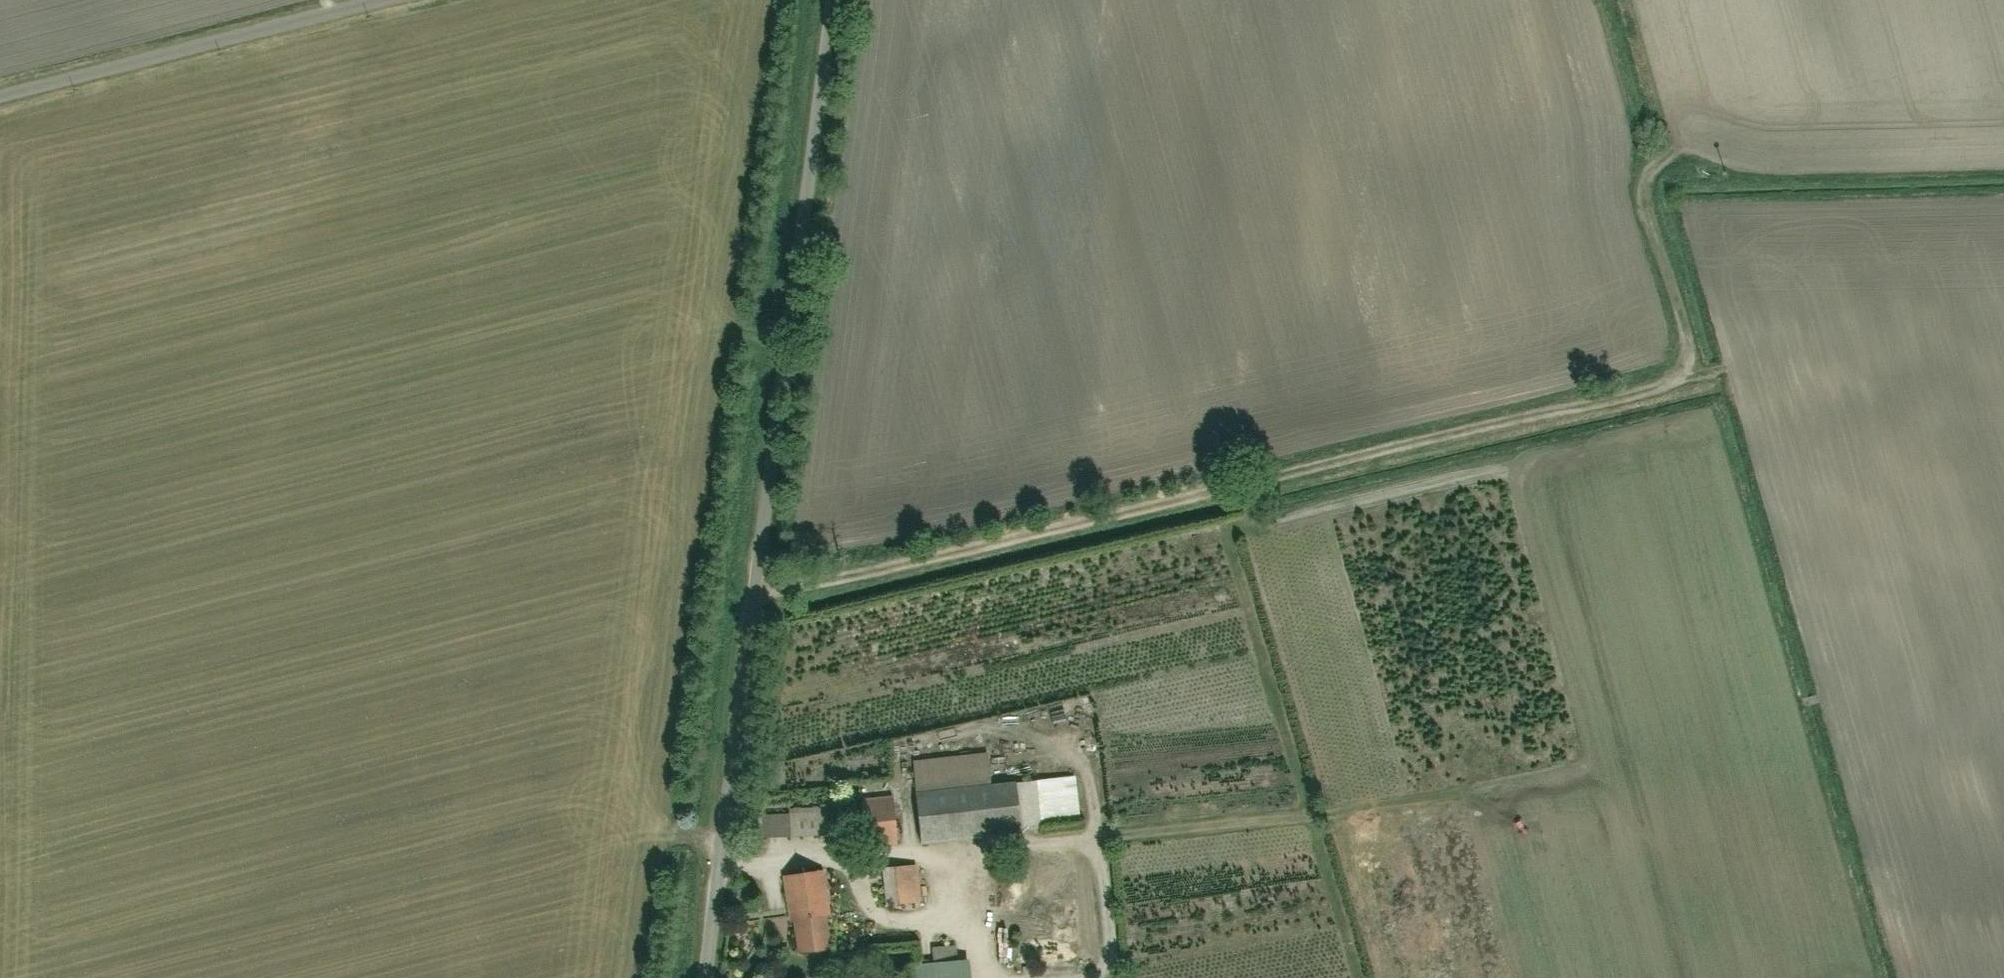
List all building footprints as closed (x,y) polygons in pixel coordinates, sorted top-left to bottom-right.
[(985,757),(912,763),(915,794),(988,788),(985,757)] [(1031,783),(1035,830),(1079,826),(1075,779),(1031,783)] [(905,801),(908,845),(1008,837),(1005,793),(905,801)] [(857,800),(859,848),(897,847),(895,798),(857,800)] [(752,804),(754,839),(828,835),(826,799),(752,804)] [(781,866),(787,957),(825,955),(819,863),(781,866)] [(882,870),(883,909),(917,907),(916,869),(882,870)] [(932,964),(919,965),(920,977),(964,977),(963,961),(953,962),(951,945),(931,947),(932,964)]
